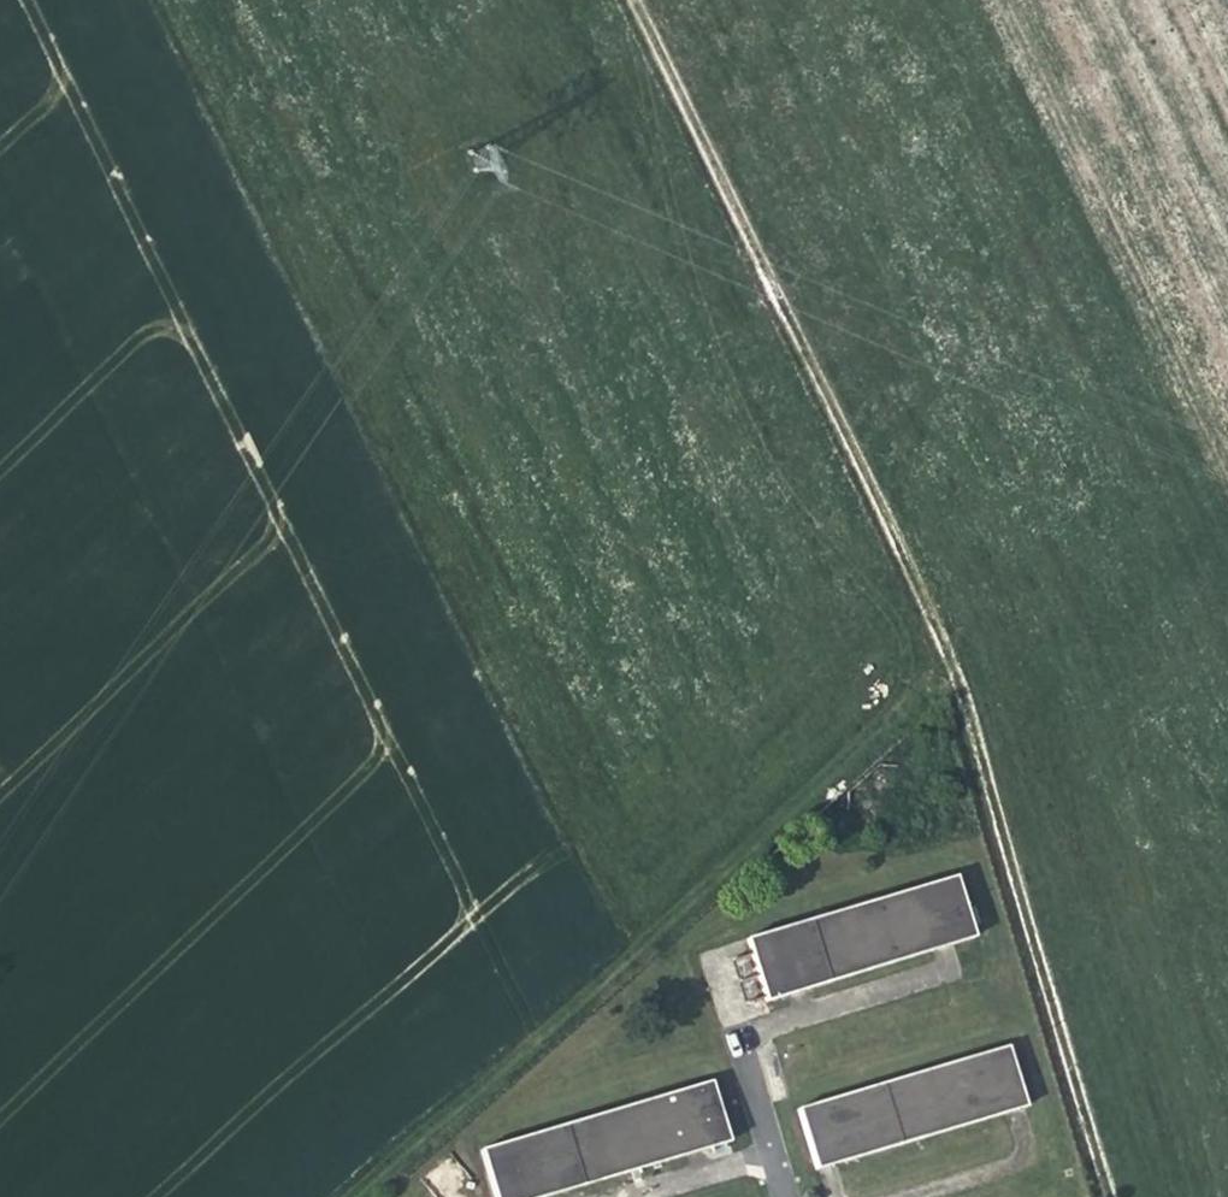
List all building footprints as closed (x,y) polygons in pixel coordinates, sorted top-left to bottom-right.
[(772,992),(954,935),(978,928),(961,867),(754,930),(772,992)] [(821,1159),(1026,1099),(1031,1097),(1014,1038),(804,1099),(821,1159)] [(708,1141),(735,1133),(717,1073),(489,1142),(505,1196),(516,1196),(708,1141)]
